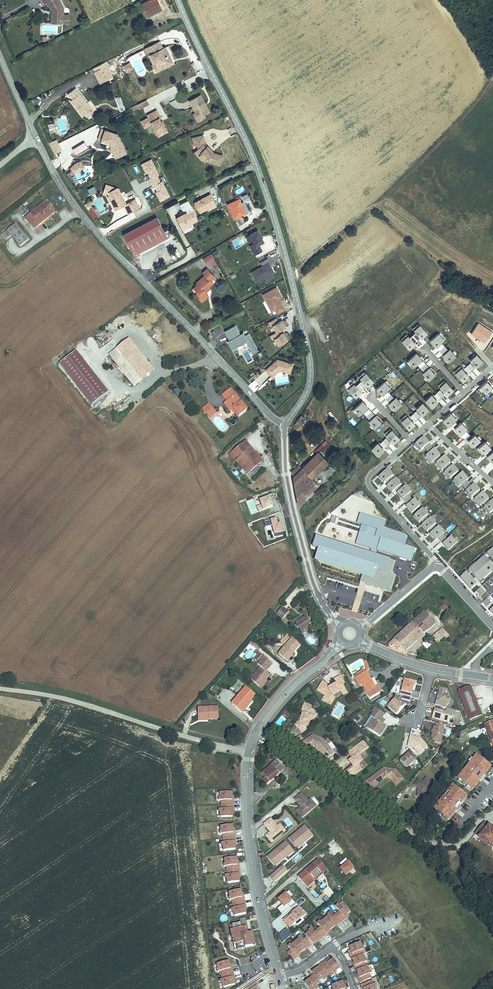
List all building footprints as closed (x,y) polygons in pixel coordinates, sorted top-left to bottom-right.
[(47,5),(49,4),(50,4),(50,13),(59,13),(59,9),(59,2),(58,0),(45,0),(47,5)] [(146,13),(158,6),(155,0),(140,0),(146,13)] [(59,17),(59,13),(50,13),(50,4),(49,4),(47,5),(47,17),(59,17)] [(147,40),(150,47),(152,46),(163,42),(160,35),(147,40)] [(172,54),(166,40),(163,42),(152,46),(159,63),(169,59),(167,55),(172,54)] [(159,63),(152,46),(150,47),(149,47),(153,57),(152,57),(155,65),(159,63)] [(132,61),(129,55),(123,58),(126,64),(132,61)] [(112,69),(108,56),(104,58),(109,70),(112,69)] [(109,70),(104,58),(94,62),(99,74),(109,70)] [(130,63),(122,66),(125,73),(133,69),(130,63)] [(90,100),(75,78),(66,83),(68,86),(69,86),(71,89),(70,92),(79,105),(82,105),(83,105),(90,100)] [(111,82),(115,92),(119,91),(115,81),(111,82)] [(199,89),(188,95),(195,107),(197,112),(203,109),(206,107),(202,98),(203,97),(199,89)] [(145,92),(135,97),(137,101),(147,96),(145,92)] [(120,97),(115,98),(120,112),(125,110),(120,97)] [(138,103),(139,109),(149,106),(147,100),(138,103)] [(158,115),(154,104),(145,108),(146,110),(139,114),(142,120),(149,117),(155,130),(165,126),(160,114),(158,115)] [(204,112),(203,109),(197,112),(195,107),(192,108),(196,116),(204,112)] [(155,130),(149,117),(142,120),(142,121),(144,121),(146,126),(151,124),(154,130),(155,130)] [(123,141),(115,127),(103,122),(100,132),(108,135),(112,141),(114,140),(116,141),(118,144),(123,141)] [(201,131),(191,132),(192,139),(195,139),(196,143),(199,148),(196,150),(200,154),(201,156),(203,155),(204,156),(215,161),(219,153),(210,149),(205,142),(203,143),(201,140),(201,139),(202,138),(201,131)] [(52,133),(47,136),(50,143),(55,140),(52,133)] [(123,141),(118,144),(116,141),(114,140),(112,141),(109,143),(113,149),(124,143),(123,141)] [(199,148),(196,143),(191,147),(198,155),(200,154),(196,150),(199,148)] [(145,174),(152,171),(150,167),(152,166),(145,151),(135,156),(140,165),(141,164),(144,170),(143,171),(145,174)] [(78,164),(80,161),(76,155),(73,156),(69,158),(67,162),(71,167),(74,166),(78,164)] [(152,171),(145,174),(146,178),(148,177),(151,183),(149,184),(154,193),(163,188),(156,173),(154,174),(152,171)] [(113,180),(102,173),(98,180),(102,182),(104,187),(108,196),(111,195),(113,199),(118,196),(122,204),(133,198),(129,190),(120,195),(113,180)] [(88,189),(90,195),(96,193),(94,187),(88,189)] [(109,201),(113,199),(111,195),(108,196),(104,187),(102,187),(109,201)] [(206,190),(190,198),(194,207),(202,204),(201,202),(210,198),(206,190)] [(236,198),(234,194),(222,200),(229,216),(241,210),(238,204),(236,205),(234,199),(236,198)] [(96,201),(99,212),(104,211),(101,199),(96,201)] [(46,201),(26,217),(35,228),(55,212),(46,201)] [(94,220),(98,217),(88,202),(84,205),(94,220)] [(186,205),(170,212),(174,221),(183,217),(183,218),(191,215),(186,205)] [(151,211),(117,227),(127,246),(160,231),(151,211)] [(16,223),(3,233),(7,238),(11,234),(20,246),(28,239),(16,223)] [(255,240),(249,228),(241,233),(244,237),(245,241),(241,243),(246,253),(253,249),(250,242),(255,240)] [(212,267),(217,265),(211,254),(202,258),(205,264),(209,261),(212,267)] [(263,271),(260,265),(259,261),(260,261),(258,257),(251,260),(253,264),(241,269),(246,279),(253,275),(261,271),(263,271)] [(190,279),(186,284),(189,288),(192,291),(197,287),(196,285),(200,282),(205,278),(203,275),(207,272),(199,264),(195,267),(198,270),(189,278),(190,279)] [(261,271),(253,275),(256,280),(264,276),(261,271)] [(253,297),(267,290),(265,286),(251,293),(253,297)] [(200,290),(197,287),(192,291),(189,288),(188,289),(193,296),(200,290)] [(267,302),(265,298),(266,297),(269,295),(267,290),(253,297),(257,304),(258,304),(261,308),(263,307),(265,311),(272,308),(268,301),(267,302)] [(260,323),(263,330),(264,330),(273,326),(269,318),(265,320),(263,317),(256,320),(258,324),(260,323)] [(244,347),(237,330),(233,331),(232,328),(229,329),(225,321),(215,325),(218,334),(220,338),(218,338),(221,346),(226,344),(224,340),(233,337),(238,349),(244,347)] [(477,323),(471,333),(485,342),(491,332),(477,323)] [(414,326),(412,328),(414,331),(419,337),(420,338),(427,333),(419,324),(416,328),(414,326)] [(266,334),(264,330),(263,330),(257,333),(259,337),(261,336),(264,344),(274,339),(270,332),(266,334)] [(435,346),(445,337),(443,335),(441,336),(438,333),(430,340),(435,346)] [(408,336),(406,334),(403,336),(405,337),(401,341),(409,349),(415,343),(414,342),(408,336)] [(153,371),(128,339),(120,345),(119,343),(116,345),(117,348),(109,354),(133,385),(153,371)] [(214,349),(218,345),(213,339),(209,343),(214,349)] [(436,347),(439,350),(445,346),(442,342),(436,347)] [(447,349),(445,346),(439,350),(442,354),(447,349)] [(77,349),(60,362),(91,404),(108,392),(77,349)] [(444,357),(443,358),(447,362),(455,355),(449,349),(443,355),(444,357)] [(284,364),(287,356),(272,351),(260,360),(266,367),(272,362),(275,361),(284,364)] [(409,365),(411,367),(421,359),(416,353),(407,360),(411,363),(409,365)] [(477,365),(479,366),(483,362),(476,354),(469,360),(475,366),(477,365)] [(417,365),(419,368),(425,363),(422,360),(417,365)] [(469,362),(466,365),(471,370),(474,367),(469,362)] [(428,366),(425,363),(419,368),(422,371),(428,366)] [(468,373),(471,370),(466,365),(463,367),(468,373)] [(468,375),(459,366),(457,368),(458,370),(455,373),(462,381),(468,375)] [(436,372),(432,368),(430,369),(429,367),(422,373),(428,379),(436,372)] [(261,386),(271,380),(267,373),(256,379),(261,386)] [(361,374),(358,376),(361,379),(366,385),(367,386),(373,381),(366,373),(362,376),(361,374)] [(361,379),(358,382),(362,388),(366,385),(361,379)] [(488,379),(480,387),(485,393),(492,387),(490,385),(491,383),(488,379)] [(381,394),(391,386),(389,383),(387,384),(384,381),(376,388),(381,394)] [(440,383),(438,385),(447,395),(453,389),(445,381),(442,384),(440,383)] [(354,385),(352,382),(349,384),(351,386),(347,389),(354,397),(360,392),(359,390),(354,385)] [(358,382),(354,385),(359,390),(362,388),(358,382)] [(247,409),(236,395),(231,389),(223,396),(227,401),(224,404),(229,411),(232,409),(238,416),(247,409)] [(439,389),(436,391),(441,397),(444,394),(439,389)] [(382,396),(385,399),(391,394),(388,391),(382,396)] [(438,400),(441,397),(436,391),(433,394),(438,400)] [(394,397),(391,394),(385,399),(388,402),(394,397)] [(432,408),(436,404),(435,403),(437,401),(431,394),(425,400),(432,408)] [(391,405),(389,406),(393,411),(401,403),(395,397),(389,403),(391,405)] [(355,413),(358,416),(367,407),(362,401),(354,408),(357,412),(355,413)] [(423,413),(425,414),(429,411),(422,403),(416,408),(421,415),(423,413)] [(216,414),(208,405),(202,409),(210,418),(216,414)] [(363,413),(366,416),(371,411),(368,408),(363,413)] [(415,410),(412,413),(417,418),(420,416),(415,410)] [(374,414),(371,411),(366,416),(368,419),(374,414)] [(451,412),(442,420),(448,426),(457,417),(455,415),(454,416),(451,412)] [(414,421),(417,418),(412,413),(409,416),(414,421)] [(414,424),(406,414),(403,416),(404,418),(401,421),(408,429),(414,424)] [(382,420),(378,416),(377,418),(375,415),(368,421),(374,428),(382,420)] [(458,424),(456,421),(450,426),(453,429),(458,424)] [(458,432),(460,434),(467,428),(461,422),(458,424),(453,429),(457,433),(458,432)] [(387,431),(384,433),(393,443),(399,438),(392,429),(388,432),(387,431)] [(461,435),(464,438),(469,433),(467,430),(461,435)] [(469,433),(464,438),(466,441),(468,440),(472,436),(469,433)] [(472,436),(468,440),(470,442),(468,443),(472,447),(480,440),(475,434),(472,436)] [(385,437),(382,440),(387,446),(390,443),(385,437)] [(429,443),(423,437),(415,445),(418,448),(417,449),(419,451),(423,448),(429,443)] [(384,448),(387,446),(382,440),(379,443),(384,448)] [(262,461),(246,441),(235,450),(234,449),(230,453),(247,473),(262,461)] [(490,447),(485,441),(477,448),(480,452),(482,451),(484,453),(484,452),(490,447)] [(378,456),(382,453),(381,451),(383,449),(377,443),(371,448),(378,456)] [(431,446),(429,443),(423,448),(426,451),(431,446)] [(431,446),(426,451),(429,454),(434,449),(431,446)] [(303,464),(314,476),(330,461),(318,449),(303,464)] [(439,455),(434,449),(429,454),(425,457),(427,460),(428,459),(431,463),(434,460),(439,455)] [(450,462),(444,456),(442,458),(436,463),(435,464),(438,467),(439,466),(442,470),(443,469),(448,464),(450,462)] [(314,476),(303,464),(300,461),(291,470),(294,481),(297,491),(299,500),(320,481),(314,476)] [(449,479),(458,471),(452,465),(451,466),(445,472),(443,474),(445,476),(446,476),(449,479)] [(387,469),(378,477),(384,483),(385,482),(391,477),(393,475),(391,472),(390,473),(387,469)] [(466,480),(467,479),(462,473),(454,480),(457,483),(456,484),(458,487),(460,485),(466,480)] [(388,485),(386,486),(392,492),(394,490),(400,485),(401,484),(399,481),(398,482),(395,478),(394,480),(388,485)] [(466,480),(460,485),(463,488),(469,483),(466,480)] [(469,483),(463,488),(466,491),(471,486),(469,483)] [(480,490),(474,484),(471,486),(466,491),(465,492),(468,495),(468,494),(471,497),(473,496),(479,491),(480,490)] [(402,488),(397,493),(402,500),(408,495),(412,491),(409,488),(408,489),(405,486),(402,488)] [(488,498),(483,492),(481,494),(476,499),(474,501),(476,503),(477,503),(480,506),(482,504),(487,499),(488,498)] [(257,508),(259,513),(273,507),(269,498),(260,501),(262,506),(257,508)] [(407,505),(406,507),(411,513),(420,506),(417,502),(417,501),(415,499),(413,500),(407,505)] [(487,499),(482,504),(484,507),(490,502),(487,499)] [(492,500),(490,502),(484,507),(483,508),(486,511),(487,510),(490,514),(492,511),(492,501),(492,500)] [(422,508),(414,516),(419,522),(421,521),(426,516),(429,514),(426,511),(425,512),(422,508)] [(371,550),(370,553),(375,555),(377,551),(384,527),(386,522),(360,514),(357,523),(364,525),(377,530),(375,536),(362,532),(357,546),(371,550)] [(423,524),(422,525),(427,531),(429,530),(434,525),(437,523),(434,520),(433,521),(430,518),(429,519),(423,524)] [(284,536),(279,519),(265,523),(266,528),(273,527),(276,538),(284,536)] [(364,525),(362,532),(375,536),(377,530),(364,525)] [(384,527),(377,551),(411,561),(415,549),(405,546),(407,537),(405,534),(384,527)] [(430,534),(435,541),(438,538),(443,534),(444,533),(442,530),(441,530),(438,527),(437,528),(431,533),(430,534)] [(316,559),(363,574),(374,577),(372,585),(391,591),(396,575),(392,574),(395,561),(375,555),(370,553),(316,536),(313,547),(319,549),(316,559)] [(448,539),(443,544),(448,551),(457,543),(454,540),(454,539),(452,536),(448,539)] [(469,570),(479,581),(482,578),(483,579),(492,571),(491,570),(492,569),(492,565),(485,556),(475,564),(476,565),(472,569),(471,568),(469,570)] [(463,575),(460,578),(471,590),(477,584),(467,573),(464,576),(463,575)] [(363,574),(360,583),(390,593),(391,591),(372,585),(374,577),(363,574)] [(485,592),(481,587),(477,591),(481,596),(485,592)] [(487,598),(482,602),(486,607),(491,603),(487,598)] [(341,610),(356,612),(357,604),(342,602),(341,610)] [(280,617),(283,619),(289,612),(285,609),(280,617)] [(283,619),(286,621),(292,614),(289,612),(283,619)] [(417,618),(428,629),(434,624),(423,613),(417,618)] [(297,621),(306,633),(311,630),(315,627),(309,618),(305,620),(303,617),(297,621)] [(417,618),(389,645),(391,647),(393,646),(396,648),(400,645),(401,646),(405,650),(428,629),(417,618)] [(432,637),(437,643),(444,637),(446,639),(449,636),(442,628),(432,637)] [(305,645),(297,639),(291,646),(283,656),(292,663),(298,655),(297,654),(296,653),(298,650),(300,651),(305,645)] [(271,680),(275,675),(274,674),(275,673),(272,671),(278,664),(270,657),(266,662),(262,666),(266,669),(260,675),(262,677),(258,682),(265,688),(271,680)] [(359,676),(358,677),(362,684),(370,698),(381,691),(378,685),(375,687),(374,687),(370,680),(371,679),(366,672),(359,676)] [(322,700),(328,704),(333,696),(341,691),(342,693),(342,694),(347,692),(343,684),(345,683),(341,676),(334,680),(336,683),(331,686),(331,687),(329,689),(327,687),(326,684),(322,682),(317,690),(325,695),(322,700)] [(401,691),(400,695),(402,695),(411,697),(414,686),(415,681),(405,678),(402,691),(401,691)] [(271,680),(265,688),(267,690),(273,682),(271,680)] [(468,715),(469,720),(481,715),(477,705),(476,701),(474,696),(470,686),(458,691),(466,711),(464,712),(465,716),(468,715)] [(440,688),(435,705),(446,708),(447,704),(448,705),(450,699),(447,698),(448,694),(445,694),(446,690),(440,688)] [(261,697),(251,689),(237,706),(248,715),(258,703),(257,701),(261,697)] [(335,697),(342,693),(341,691),(333,696),(328,704),(330,705),(335,697)] [(410,701),(411,697),(402,695),(399,698),(395,697),(393,699),(394,700),(391,703),(390,702),(388,706),(397,714),(399,710),(402,707),(405,704),(401,700),(402,699),(410,701)] [(311,706),(304,703),(301,713),(303,713),(304,708),(310,709),(311,706)] [(382,718),(384,714),(374,707),(372,711),(373,712),(382,718)] [(224,708),(205,709),(205,719),(211,719),(213,717),(217,717),(217,720),(225,720),(224,708)] [(309,723),(310,720),(315,722),(317,715),(314,713),(315,711),(310,709),(304,708),(303,713),(301,717),(300,720),(301,721),(296,726),(302,734),(307,729),(308,726),(306,725),(307,723),(309,723)] [(434,709),(432,717),(448,722),(450,715),(455,716),(456,711),(447,708),(446,712),(434,709)] [(385,720),(382,718),(373,712),(370,716),(373,718),(367,727),(380,736),(383,730),(382,730),(385,725),(383,724),(385,720)] [(364,726),(367,727),(373,718),(370,716),(364,726)] [(492,740),(492,721),(485,724),(491,740),(492,740)] [(443,725),(436,723),(435,726),(434,726),(433,730),(432,733),(431,737),(435,742),(440,744),(444,729),(442,728),(443,725)] [(324,739),(313,735),(303,742),(302,745),(311,749),(312,747),(314,746),(316,747),(317,748),(319,751),(326,760),(334,753),(324,739)] [(420,738),(410,736),(407,746),(411,750),(414,747),(419,754),(427,747),(420,738)] [(363,741),(348,753),(352,758),(349,761),(353,765),(354,767),(345,774),(349,780),(362,770),(357,764),(361,762),(356,755),(358,755),(358,754),(367,747),(363,741)] [(368,748),(367,747),(358,754),(359,755),(368,748)] [(417,758),(411,750),(407,753),(408,754),(404,757),(400,761),(407,768),(415,761),(414,760),(417,758)] [(484,775),(491,766),(477,755),(471,762),(470,762),(458,778),(473,789),(481,779),(479,778),(482,774),(484,775)] [(274,759),(262,772),(266,775),(263,779),(268,783),(282,766),(274,759)] [(344,772),(345,774),(354,767),(353,765),(344,772)] [(396,786),(403,780),(395,770),(384,768),(365,783),(370,790),(385,779),(391,780),(396,786)] [(423,781),(419,778),(414,785),(418,788),(417,796),(425,798),(426,791),(434,782),(427,777),(423,781)] [(467,797),(453,786),(447,793),(434,808),(449,820),(456,810),(455,809),(458,805),(459,807),(467,797)] [(224,805),(233,804),(233,800),(232,800),(232,796),(232,792),(220,792),(220,797),(219,797),(219,801),(221,801),(224,800),(224,805)] [(308,801),(301,793),(294,799),(300,806),(301,805),(302,806),(301,807),(296,811),(302,818),(313,808),(311,805),(314,803),(310,799),(308,801)] [(233,809),(233,804),(224,805),(224,809),(221,809),(219,809),(219,812),(221,812),(221,817),(232,817),(232,813),(232,809),(233,809)] [(277,826),(271,819),(263,824),(269,831),(270,830),(271,831),(270,832),(266,836),(271,843),(283,833),(280,830),(283,828),(280,824),(277,826)] [(485,822),(475,833),(492,849),(492,829),(485,822)] [(226,838),(235,837),(235,832),(233,833),(233,828),(232,825),(221,826),(221,831),(220,831),(220,834),(222,834),(225,834),(226,838)] [(305,840),(312,834),(304,825),(289,838),(293,843),(296,841),(298,843),(304,838),(305,840)] [(313,835),(312,834),(305,840),(304,838),(298,843),(296,841),(293,843),(298,848),(313,835)] [(236,841),(235,837),(226,838),(226,842),(223,843),(221,843),(222,846),(223,846),(224,851),(235,849),(235,846),(234,842),(236,841)] [(333,856),(338,853),(340,856),(344,853),(334,839),(325,845),(333,856)] [(285,856),(293,850),(285,841),(267,856),(271,861),(274,859),(276,861),(284,854),(285,856)] [(294,851),(293,850),(285,856),(284,854),(276,861),(274,859),(271,861),(275,866),(284,858),(285,859),(294,851)] [(230,870),(239,869),(239,865),(237,865),(237,861),(237,857),(225,859),(226,863),(224,864),(224,867),(226,867),(230,866),(230,870)] [(359,863),(354,857),(332,876),(338,883),(350,873),(349,872),(359,863)] [(320,870),(322,873),(327,870),(319,860),(298,877),(304,885),(311,879),(312,879),(320,873),(318,871),(320,870)] [(283,866),(275,872),(279,878),(287,871),(283,866)] [(240,874),(239,869),(230,870),(231,875),(227,875),(225,875),(226,878),(227,878),(228,883),(239,882),(239,878),(238,874),(240,874)] [(306,887),(322,873),(320,870),(318,871),(320,873),(312,879),(311,879),(304,885),(306,887)] [(275,872),(270,877),(275,882),(279,878),(275,872)] [(236,903),(245,901),(244,897),(242,897),(241,893),(241,889),(229,892),(230,897),(229,897),(230,900),(231,900),(235,899),(236,903)] [(282,905),(277,909),(282,915),(290,908),(287,904),(291,901),(289,898),(292,895),(289,891),(278,900),(282,905)] [(246,906),(245,901),(236,903),(236,907),(233,908),(231,909),(232,912),(234,911),(235,916),(246,914),(245,910),(244,906),(246,906)] [(347,914),(350,912),(343,903),(339,906),(338,905),(336,907),(339,911),(336,914),(342,921),(346,918),(344,916),(347,914)] [(298,907),(291,913),(292,914),(287,918),(286,917),(283,919),(289,927),(305,915),(298,907)] [(325,920),(332,928),(334,926),(338,923),(339,924),(342,921),(336,914),(333,917),(330,913),(328,915),(328,916),(325,920)] [(240,923),(232,925),(233,930),(231,930),(234,944),(236,944),(237,950),(245,948),(245,947),(253,946),(252,940),(253,939),(252,932),(249,933),(247,933),(244,918),(239,919),(240,923)] [(329,930),(332,928),(325,920),(321,923),(320,922),(318,924),(321,927),(317,930),(323,937),(327,934),(326,933),(329,930)] [(307,937),(313,944),(315,942),(319,939),(320,940),(323,937),(317,930),(314,933),(311,929),(309,931),(310,932),(306,935),(307,937)] [(295,942),(303,951),(305,949),(309,946),(309,947),(313,944),(307,937),(304,940),(301,936),(298,938),(299,939),(295,942)] [(294,960),(297,957),(297,956),(300,953),(303,951),(295,942),(292,945),(291,944),(288,946),(291,950),(288,953),(294,960)] [(360,942),(349,946),(351,950),(352,954),(350,955),(351,959),(352,959),(363,955),(366,954),(363,947),(362,947),(360,942)] [(356,966),(358,970),(367,967),(365,962),(367,962),(366,959),(365,959),(363,955),(352,959),(354,962),(355,966),(356,966)] [(340,968),(333,959),(331,961),(327,963),(325,961),(322,964),(323,966),(328,973),(331,976),(337,972),(336,971),(340,968)] [(224,975),(233,972),(232,968),(230,968),(229,964),(228,961),(217,964),(218,968),(217,969),(218,972),(220,971),(223,971),(224,975)] [(328,973),(323,966),(320,968),(319,967),(315,970),(312,972),(314,974),(319,981),(323,978),(324,979),(326,977),(325,976),(328,973)] [(361,977),(362,981),(371,978),(369,974),(371,973),(370,970),(369,971),(367,966),(367,967),(358,970),(357,970),(358,973),(360,978),(361,977)] [(234,977),(233,972),(224,975),(225,979),(222,980),(220,980),(221,983),(222,983),(224,988),(235,984),(234,981),(233,977),(234,977)] [(310,977),(311,978),(308,981),(305,982),(309,988),(315,988),(317,988),(319,988),(316,984),(320,982),(319,981),(314,974),(310,977)] [(258,986),(260,985),(257,981),(246,988),(247,988),(260,988),(258,986)] [(363,984),(365,988),(364,988),(376,988),(375,987),(377,987),(375,984),(373,985),(372,981),(363,984)]
